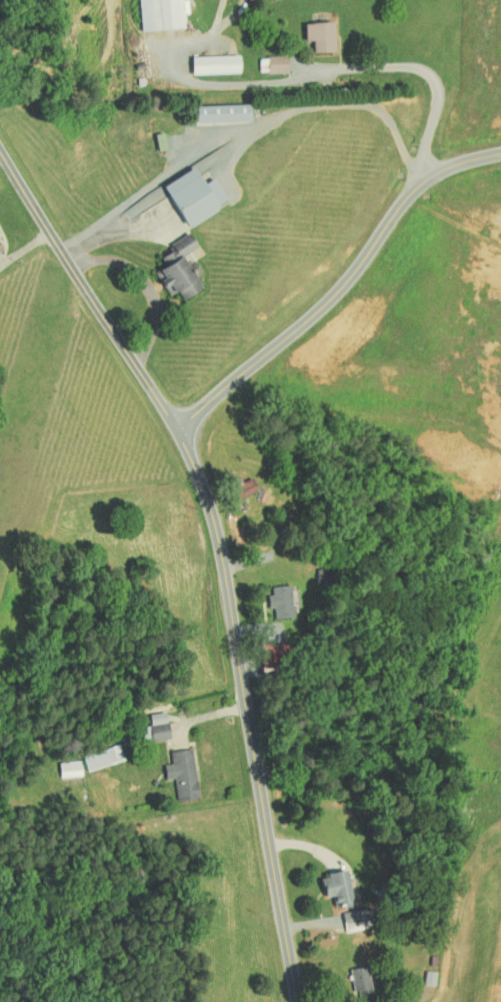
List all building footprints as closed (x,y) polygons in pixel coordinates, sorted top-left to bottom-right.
[(128,24),(173,22),(172,8),(177,7),(177,0),(127,0),(128,24)] [(321,16),(292,16),(293,34),(301,34),(301,46),(322,45),(321,16)] [(228,67),(228,49),(179,50),(180,68),(228,67)] [(255,50),(256,68),(276,67),(275,49),(255,50)] [(183,117),(239,115),(238,98),(183,100),(183,117)] [(151,179),(176,222),(209,203),(205,197),(213,192),(201,172),(191,178),(182,162),(151,179)] [(171,293),(192,280),(179,257),(184,254),(179,245),(186,242),(177,227),(158,238),(162,244),(150,251),(154,259),(144,264),(158,289),(166,284),(171,293)] [(257,602),(263,602),(263,612),(280,612),(279,580),(260,580),(260,589),(256,589),(257,602)] [(136,709),(138,720),(129,721),(132,737),(158,733),(153,706),(136,709)] [(70,750),(75,766),(113,754),(108,738),(70,750)] [(163,772),(165,796),(186,793),(181,743),(158,745),(160,758),(152,759),(154,773),(163,772)] [(70,770),(68,755),(47,757),(49,772),(70,770)] [(312,891),(321,890),(323,902),(340,899),(335,866),(309,870),(312,891)] [(350,904),(331,906),(333,922),(351,921),(350,904)] [(344,993),(361,990),(355,960),(339,964),(344,993)] [(424,980),(426,967),(415,965),(413,979),(424,980)]
